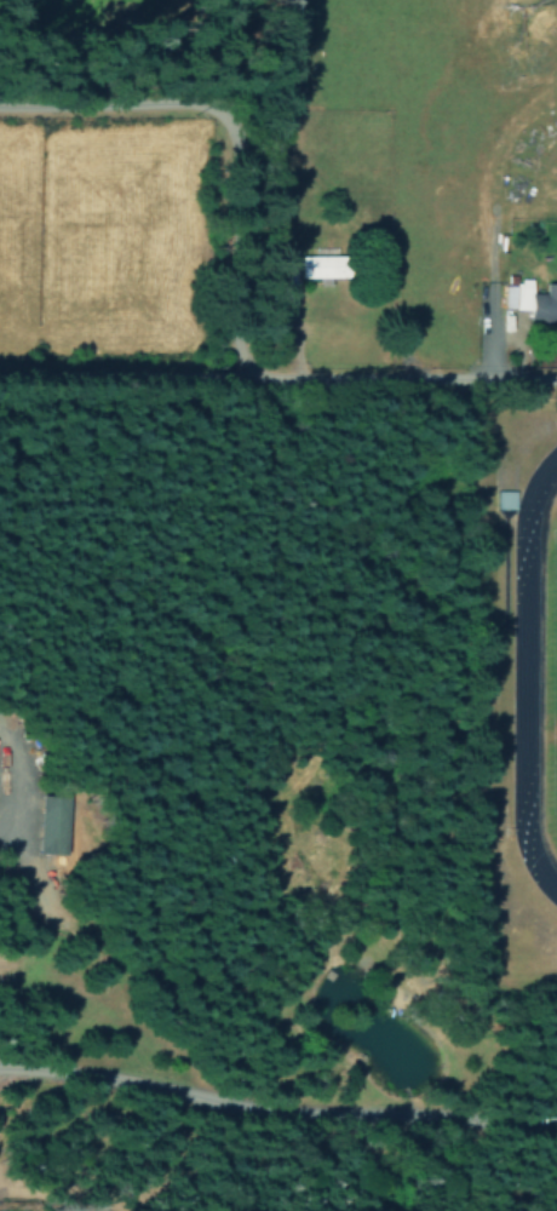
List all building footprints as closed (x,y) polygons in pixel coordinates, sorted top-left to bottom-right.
[(338,255),(298,256),(298,277),(338,276),(338,255)] [(556,319),(556,283),(543,283),(543,293),(530,292),(530,282),(501,281),(500,308),(526,308),(526,318),(556,319)] [(496,509),(514,508),(514,491),(496,491),(496,509)] [(36,792),(31,850),(59,853),(64,793),(36,792)]
